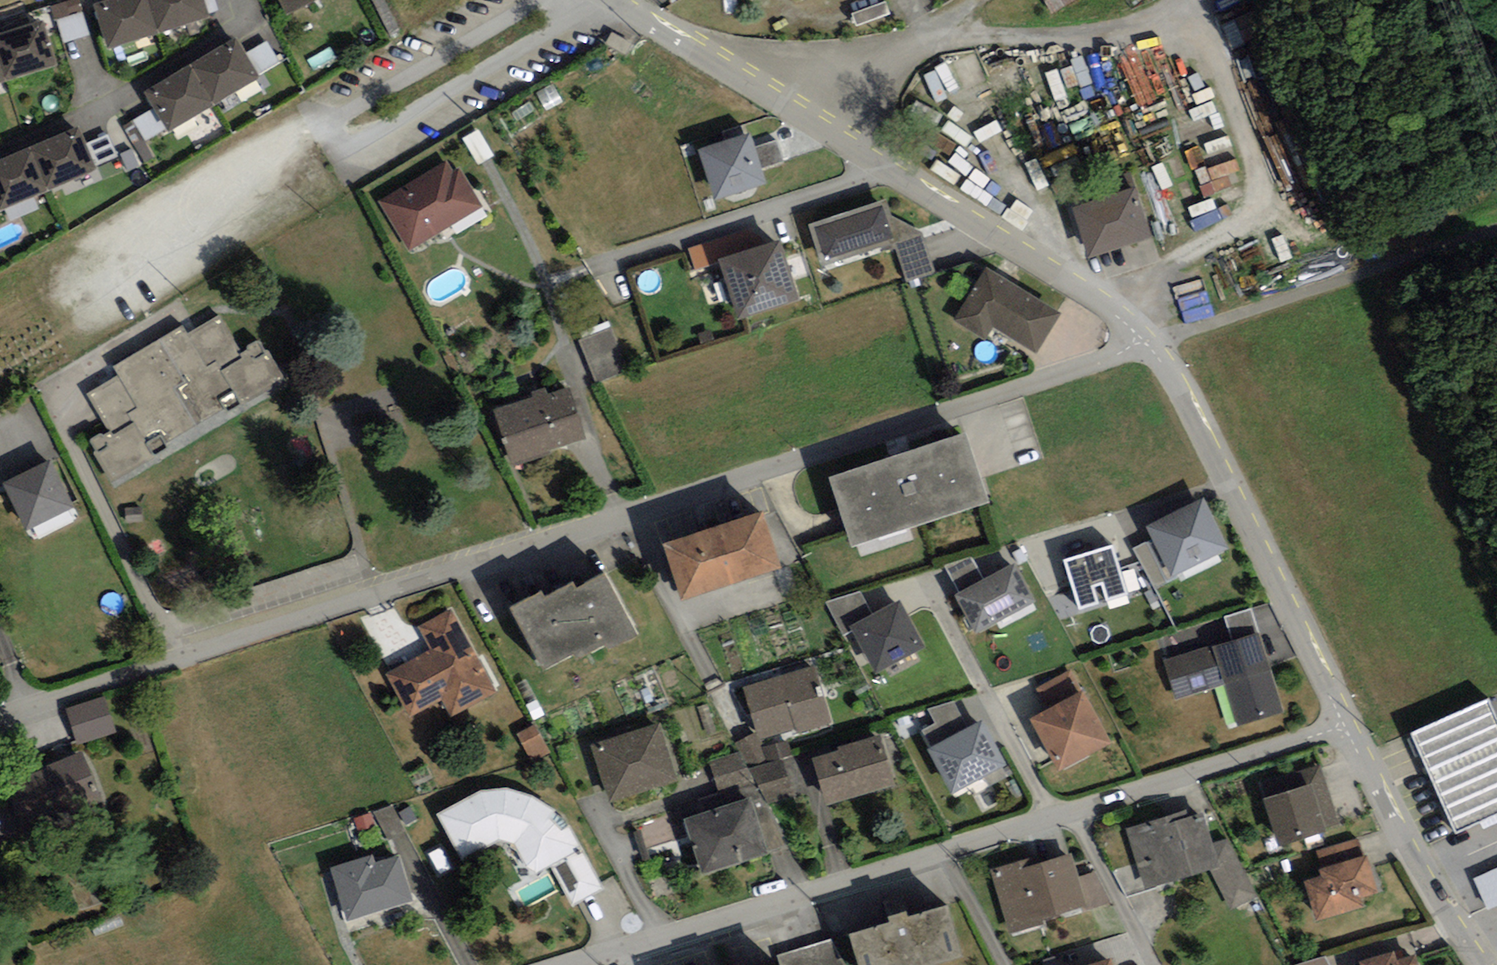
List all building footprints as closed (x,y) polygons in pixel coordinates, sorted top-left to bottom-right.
[(57,4),(64,41),(91,36),(84,0),(77,0),(57,4)] [(154,33),(144,0),(117,0),(93,7),(104,47),(154,33)] [(204,19),(198,0),(144,0),(154,33),(204,19)] [(285,9),(303,0),(280,0),(285,9)] [(1048,10),(1067,0),(1043,0),(1048,10)] [(0,32),(0,76),(3,85),(57,70),(42,20),(0,32)] [(207,104),(251,78),(231,44),(187,70),(207,104)] [(983,57),(947,70),(959,100),(994,87),(983,57)] [(162,130),(207,104),(187,70),(142,96),(162,130)] [(40,188),(88,166),(73,131),(25,153),(40,188)] [(745,137),(697,153),(712,198),(759,183),(745,137)] [(40,188),(25,153),(0,164),(0,206),(40,188)] [(380,206),(405,248),(472,207),(446,166),(380,206)] [(1068,209),(1082,254),(1143,234),(1129,190),(1068,209)] [(880,205),(810,228),(824,268),(893,245),(880,205)] [(719,255),(742,317),(804,293),(781,231),(719,255)] [(717,240),(693,248),(700,270),(724,262),(717,240)] [(1050,313),(981,270),(951,317),(981,336),(988,324),(1028,349),(1050,313)] [(86,444),(106,479),(277,381),(256,346),(235,358),(213,320),(180,339),(176,331),(111,369),(115,376),(88,391),(110,430),(86,444)] [(608,332),(581,342),(596,380),(623,369),(608,332)] [(491,417),(507,464),(578,440),(562,392),(491,417)] [(959,434),(825,479),(847,547),(981,502),(959,434)] [(45,463),(2,485),(24,527),(66,505),(45,463)] [(1198,503),(1146,528),(1167,574),(1220,549),(1198,503)] [(754,515),(660,545),(677,596),(771,566),(754,515)] [(1108,547),(1062,561),(1076,606),(1122,591),(1108,547)] [(1011,568),(954,598),(973,631),(1029,601),(1011,568)] [(507,607),(540,668),(568,653),(570,657),(598,643),(602,650),(632,634),(600,575),(572,589),(568,583),(539,599),(535,592),(507,607)] [(925,642),(899,596),(849,624),(875,670),(925,642)] [(433,651),(386,675),(406,713),(442,694),(450,709),(487,690),(448,616),(422,629),(433,651)] [(1255,637),(1164,663),(1174,696),(1224,682),(1236,725),(1277,713),(1255,637)] [(743,692),(757,736),(788,726),(790,733),(826,722),(810,671),(743,692)] [(1078,694),(1029,719),(1053,766),(1102,741),(1078,694)] [(101,702),(67,713),(76,742),(111,731),(101,702)] [(1410,734),(1452,832),(1496,813),(1496,736),(1483,703),(1410,734)] [(1007,762),(983,717),(928,746),(952,791),(1007,762)] [(596,744),(608,793),(670,777),(657,729),(596,744)] [(814,758),(827,801),(890,782),(878,739),(814,758)] [(0,798),(0,838),(17,832),(12,820),(61,803),(48,767),(4,782),(8,795),(0,798)] [(1306,785),(1263,799),(1277,842),(1321,828),(1306,785)] [(504,789),(475,793),(435,814),(458,855),(490,838),(512,844),(527,871),(546,860),(568,900),(593,886),(561,828),(549,810),(528,796),(504,789)] [(745,799),(682,820),(699,872),(763,851),(745,799)] [(1188,807),(1126,827),(1144,886),(1211,868),(1231,909),(1257,896),(1228,838),(1214,842),(1203,810),(1190,813),(1188,807)] [(994,877),(1007,929),(1079,910),(1065,858),(994,877)] [(1319,878),(1304,882),(1314,917),(1356,905),(1353,896),(1371,891),(1362,858),(1317,871),(1319,878)] [(328,872),(343,917),(404,898),(392,860),(366,869),(363,860),(328,872)] [(854,964),(912,964),(953,953),(940,907),(845,934),(854,964)] [(1326,955),(1294,964),(1295,964),(1332,964),(1326,955)] [(1412,959),(1391,964),(1389,956),(1359,964),(1414,964),(1412,959)]
